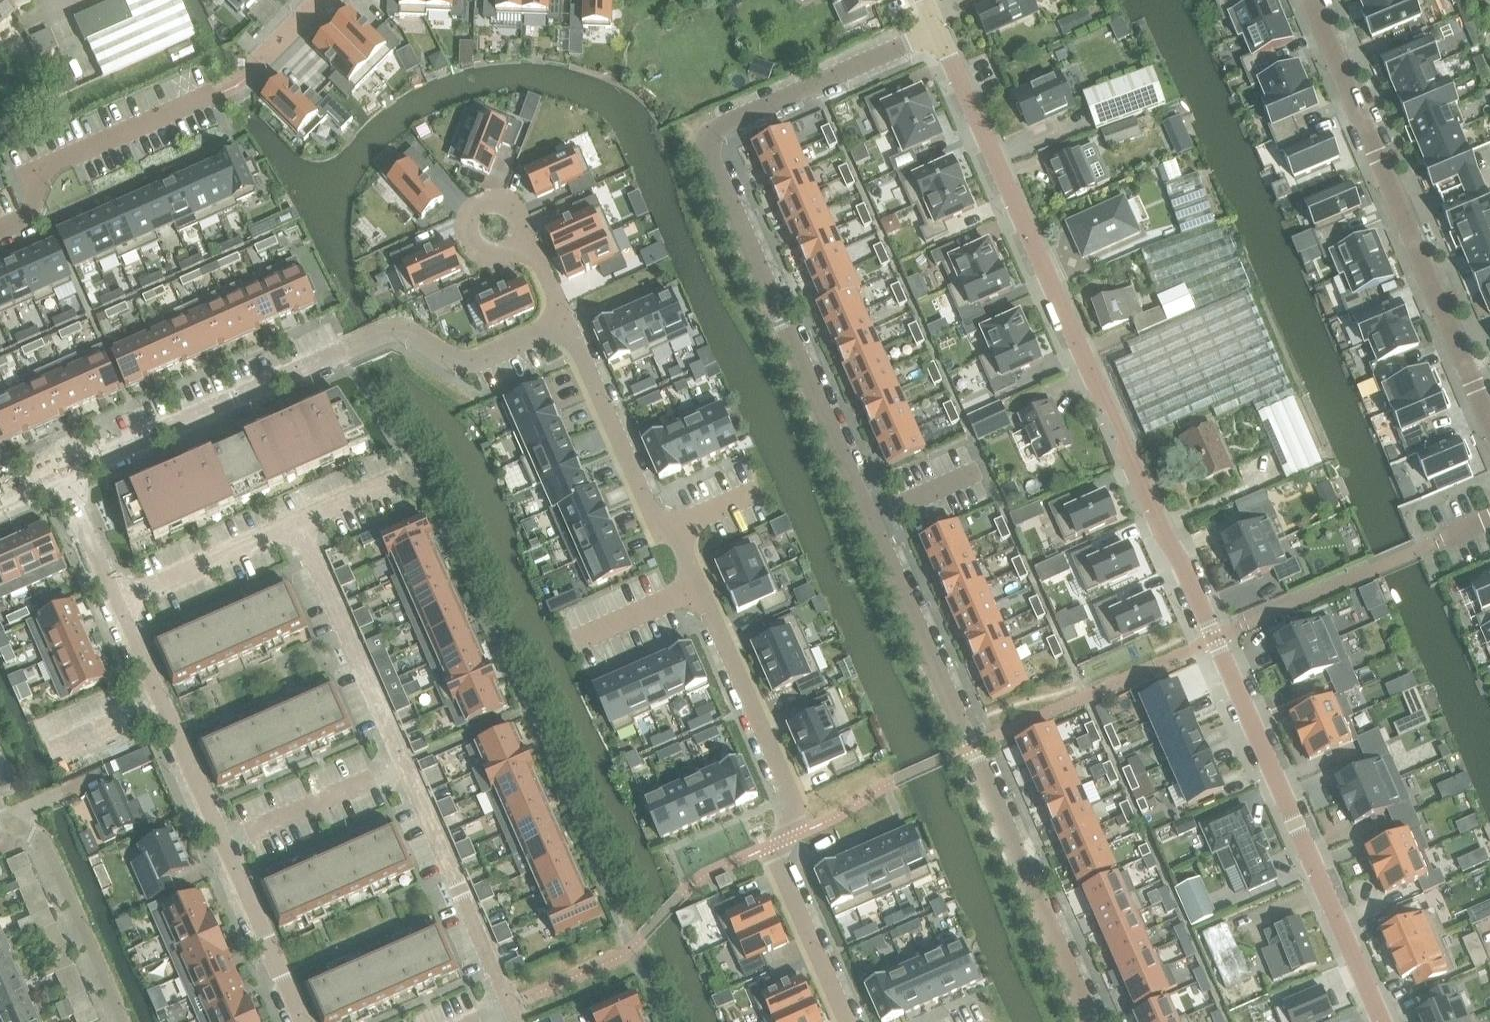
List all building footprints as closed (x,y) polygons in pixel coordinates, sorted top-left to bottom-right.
[(3,20),(27,4),(24,0),(0,0),(0,22),(3,20)] [(84,42),(101,78),(196,35),(180,0),(103,0),(106,5),(96,9),(73,19),(84,42)] [(226,0),(232,7),(238,13),(245,7),(238,0),(226,0)] [(245,7),(248,10),(257,0),(238,0),(245,7)] [(388,16),(426,18),(427,0),(388,0),(388,16)] [(426,18),(427,18),(428,13),(452,14),(452,18),(465,19),(466,0),(427,0),(426,18)] [(484,20),(497,20),(497,15),(523,16),(523,0),(485,0),(484,20)] [(523,16),(548,17),(548,22),(561,22),(562,0),(523,0),(523,16)] [(569,57),(583,57),(584,33),(584,29),(612,30),(613,0),(582,0),(582,1),(584,1),(584,8),(571,7),(570,33),(569,57)] [(833,5),(832,5),(842,28),(867,17),(864,10),(874,5),(872,0),(831,0),(833,5)] [(1032,0),(998,0),(976,11),(987,35),(1038,12),(1032,0)] [(1218,9),(1240,0),(1215,0),(1218,9)] [(1275,0),(1270,0),(1247,10),(1243,0),(1240,0),(1218,9),(1224,22),(1231,19),(1239,39),(1283,20),(1275,0)] [(1407,0),(1360,0),(1367,17),(1407,0)] [(1416,21),(1407,0),(1367,17),(1376,38),(1416,21)] [(1466,5),(1466,4),(1464,1),(1456,4),(1460,16),(1460,15),(1469,12),(1466,5)] [(352,12),(333,31),(375,72),(402,44),(384,26),(375,35),(370,30),(371,29),(366,24),(365,25),(352,12)] [(1469,12),(1460,15),(1465,28),(1474,24),(1469,12)] [(1266,54),(1293,42),(1283,20),(1239,39),(1239,40),(1244,38),(1252,57),(1241,61),(1246,75),(1270,65),(1266,54)] [(1123,21),(1111,25),(1118,42),(1130,38),(1123,21)] [(1484,23),(1475,27),(1480,38),(1488,34),(1484,23)] [(57,46),(49,30),(26,40),(34,57),(57,46)] [(333,31),(315,49),(328,62),(327,63),(332,68),(333,67),(338,72),(329,81),(347,99),(375,72),(333,31)] [(1440,64),(1430,41),(1382,62),(1392,84),(1440,64)] [(168,52),(173,63),(194,53),(189,42),(168,52)] [(1482,57),(1473,61),(1478,72),(1486,68),(1482,57)] [(755,59),(749,74),(769,81),(775,66),(755,59)] [(1440,87),(1432,68),(1440,65),(1440,64),(1392,84),(1401,105),(1449,85),(1448,83),(1440,87)] [(1308,88),(1299,66),(1275,76),(1270,65),(1246,75),(1252,88),(1260,85),(1268,104),(1263,105),(1264,107),(1308,88)] [(66,67),(44,77),(53,98),(76,87),(66,67)] [(1168,105),(1155,68),(1084,94),(1097,130),(1168,105)] [(1478,72),(1482,83),(1489,80),(1489,77),(1486,68),(1478,72)] [(1074,107),(1059,75),(1015,95),(1029,127),(1030,127),(1029,124),(1057,112),(1058,114),(1074,107)] [(284,81),(264,101),(305,142),(329,118),(342,131),(353,120),(330,97),(324,103),(316,95),(311,91),(303,99),(302,98),(303,97),(298,92),(297,94),(284,81)] [(1457,106),(1449,85),(1401,105),(1409,126),(1457,106)] [(1293,120),(1317,110),(1308,88),(1264,107),(1272,126),(1269,128),(1274,141),(1298,131),(1293,120)] [(886,92),(865,101),(881,137),(932,114),(922,90),(891,104),(886,92)] [(1463,128),(1454,108),(1458,107),(1457,106),(1409,126),(1413,134),(1407,136),(1412,146),(1417,144),(1418,147),(1463,128)] [(467,112),(450,157),(464,162),(463,164),(489,174),(496,158),(497,158),(500,151),(498,151),(501,144),(513,149),(522,125),(484,110),(481,117),(467,112)] [(523,113),(520,120),(533,125),(536,118),(523,113)] [(932,114),(881,137),(881,138),(888,134),(898,157),(889,160),(895,174),(918,164),(913,152),(942,138),(940,134),(941,134),(934,118),(933,118),(932,115),(932,114)] [(1142,137),(1136,120),(1102,132),(1108,149),(1142,137)] [(830,126),(821,130),(826,139),(834,136),(830,126)] [(1470,156),(1459,131),(1463,129),(1463,128),(1418,147),(1427,167),(1425,168),(1426,171),(1440,165),(1467,153),(1468,156),(1470,156)] [(754,146),(763,167),(799,151),(790,130),(754,146)] [(1339,161),(1329,137),(1312,145),(1310,139),(1303,142),(1298,131),(1274,141),(1280,154),(1283,153),(1295,180),(1339,161)] [(834,136),(826,139),(830,149),(838,145),(834,136)] [(413,149),(383,176),(422,219),(443,201),(431,187),(432,186),(427,181),(426,181),(421,176),(430,168),(413,149)] [(580,149),(527,172),(538,198),(553,192),(554,193),(555,192),(562,189),(561,188),(568,185),(573,197),(596,186),(580,149)] [(799,151),(763,167),(772,187),(808,171),(799,151)] [(1080,151),(1046,166),(1056,187),(1059,185),(1066,201),(1096,188),(1080,151)] [(1441,200),(1481,183),(1470,156),(1468,156),(1467,153),(1440,165),(1426,171),(1434,190),(1436,189),(1441,200)] [(239,154),(219,163),(237,203),(257,195),(250,180),(259,176),(253,161),(244,165),(239,154)] [(918,164),(895,174),(896,175),(897,174),(912,208),(963,185),(953,161),(923,175),(918,164)] [(1176,161),(1163,166),(1170,184),(1183,180),(1176,161)] [(219,163),(199,172),(219,217),(239,208),(237,203),(219,163)] [(839,170),(843,179),(851,175),(847,166),(839,170)] [(808,171),(772,187),(780,206),(816,191),(808,171)] [(199,172),(179,181),(199,226),(219,217),(199,172)] [(851,175),(843,179),(847,189),(856,185),(851,175)] [(1170,184),(1165,186),(1181,236),(1215,224),(1198,175),(1183,180),(1170,184)] [(179,181),(159,190),(175,226),(179,234),(199,226),(179,181)] [(1481,183),(1441,200),(1445,210),(1443,211),(1451,231),(1489,214),(1489,204),(1481,183)] [(963,185),(912,208),(912,209),(920,205),(930,228),(921,232),(926,244),(949,234),(944,223),(974,209),(972,205),(966,189),(965,189),(964,186),(963,185)] [(1343,217),(1360,210),(1350,187),(1306,206),(1317,232),(1314,234),(1319,247),(1343,237),(1338,226),(1345,223),(1343,217)] [(159,190),(139,198),(156,234),(175,226),(159,190)] [(816,191),(780,206),(789,226),(825,210),(816,191)] [(565,224),(548,232),(559,256),(612,232),(596,197),(573,207),(578,218),(571,221),(571,220),(564,223),(565,224)] [(139,198),(120,207),(139,252),(160,243),(156,234),(139,198)] [(1140,234),(1124,199),(1067,224),(1077,247),(1083,244),(1089,257),(1140,234)] [(856,210),(860,218),(869,215),(864,206),(856,210)] [(120,207),(100,216),(118,256),(117,256),(119,261),(139,252),(120,207)] [(825,210),(789,226),(798,246),(834,230),(825,210)] [(1451,231),(1452,233),(1454,232),(1457,239),(1452,242),(1456,252),(1462,249),(1463,252),(1489,241),(1489,214),(1451,231)] [(869,215),(860,218),(864,228),(873,224),(869,215)] [(100,216),(80,224),(96,260),(97,265),(117,256),(118,256),(100,216)] [(80,224),(60,233),(76,269),(96,260),(80,224)] [(1133,289),(1093,303),(1103,331),(1133,320),(1138,335),(1250,288),(1236,255),(1231,258),(1216,224),(1215,224),(1181,236),(1141,250),(1158,299),(1162,309),(1143,316),(1133,289)] [(263,237),(273,232),(270,225),(259,230),(263,237)] [(834,230),(798,246),(806,266),(842,250),(834,230)] [(612,232),(559,256),(569,280),(586,272),(586,274),(593,271),(593,269),(599,267),(604,278),(627,268),(612,232)] [(1384,258),(1375,236),(1348,248),(1343,237),(1319,247),(1325,260),(1331,258),(1340,277),(1384,258)] [(241,238),(230,243),(233,250),(244,245),(241,238)] [(276,238),(265,243),(269,250),(279,245),(276,238)] [(1463,252),(1472,273),(1489,265),(1489,241),(1463,252)] [(233,250),(230,243),(219,248),(222,255),(233,250)] [(269,250),(265,243),(255,247),(258,254),(269,250)] [(640,253),(647,268),(669,259),(663,243),(640,253)] [(56,244),(36,253),(54,293),(55,292),(73,284),(56,244)] [(954,245),(931,255),(937,268),(945,264),(955,286),(949,288),(950,289),(1000,267),(999,266),(999,267),(998,264),(998,263),(991,248),(989,244),(959,257),(954,245)] [(414,247),(391,258),(407,295),(460,271),(449,245),(432,253),(432,252),(425,254),(425,256),(419,259),(414,247)] [(873,249),(877,258),(886,254),(882,245),(873,249)] [(842,250),(806,266),(815,285),(851,270),(842,250)] [(36,253),(17,261),(34,301),(36,306),(57,297),(55,292),(54,293),(36,253)] [(886,254),(877,258),(882,267),(890,264),(886,254)] [(201,255),(190,260),(194,268),(205,263),(201,255)] [(238,255),(228,259),(231,266),(241,262),(238,255)] [(1366,292),(1394,281),(1384,258),(1340,277),(1348,297),(1342,300),(1347,313),(1371,303),(1366,292)] [(231,266),(228,259),(218,264),(221,271),(231,266)] [(194,268),(190,260),(179,265),(183,273),(194,268)] [(296,260),(277,269),(296,312),(303,309),(304,308),(305,310),(316,306),(312,295),(316,293),(309,278),(306,280),(296,260)] [(0,268),(0,272),(16,309),(34,301),(17,261),(0,268)] [(1472,273),(1480,294),(1489,290),(1489,265),(1472,273)] [(1000,267),(950,289),(965,324),(963,324),(964,325),(985,316),(980,305),(1010,291),(1000,267)] [(261,281),(260,281),(277,320),(296,312),(277,269),(276,269),(280,278),(279,278),(263,285),(261,281)] [(851,270),(815,285),(824,304),(818,307),(819,307),(860,289),(851,270)] [(201,271),(191,276),(194,283),(204,278),(201,271)] [(16,309),(0,272),(0,317),(16,309)] [(162,273),(151,278),(154,285),(165,280),(162,273)] [(194,283),(191,276),(181,280),(184,287),(194,283)] [(154,285),(151,278),(140,282),(143,290),(154,285)] [(240,285),(259,328),(277,320),(260,281),(242,289),(240,285)] [(487,285),(464,295),(470,307),(467,309),(477,331),(488,326),(490,329),(534,309),(522,283),(506,291),(505,289),(499,292),(499,293),(493,296),(487,285)] [(240,285),(221,293),(241,339),(251,334),(250,332),(259,328),(240,285)] [(891,289),(895,298),(903,294),(899,285),(891,289)] [(164,288),(153,292),(157,299),(167,295),(164,288)] [(860,289),(819,307),(827,327),(863,311),(855,293),(860,290),(860,289)] [(122,290),(111,295),(115,303),(126,298),(122,290)] [(1480,294),(1489,316),(1489,290),(1480,294)] [(157,299),(153,292),(143,297),(146,304),(157,299)] [(221,293),(202,302),(221,345),(230,341),(231,343),(241,339),(221,293)] [(1249,293),(1140,340),(1128,345),(1133,357),(1115,365),(1146,436),(1212,407),(1217,419),(1254,402),(1287,481),(1323,465),(1318,453),(1294,400),(1296,399),(1249,293)] [(671,294),(651,303),(669,345),(689,337),(671,294)] [(903,294),(895,298),(899,307),(908,303),(903,294)] [(115,303),(111,295),(100,300),(104,307),(115,303)] [(202,302),(183,310),(204,355),(214,351),(213,349),(221,345),(202,302)] [(651,303),(632,311),(653,358),(654,358),(652,353),(669,345),(651,303)] [(1409,326),(1400,304),(1376,314),(1371,303),(1347,313),(1353,327),(1356,325),(1365,345),(1409,326)] [(126,304),(116,309),(119,316),(129,311),(126,304)] [(119,316),(116,309),(106,313),(109,320),(119,316)] [(183,310),(165,318),(184,361),(192,358),(193,360),(204,355),(183,310)] [(75,311),(64,316),(67,324),(78,319),(75,311)] [(614,318),(613,319),(634,366),(653,358),(632,311),(615,319),(614,318)] [(863,311),(827,327),(836,347),(872,331),(863,311)] [(985,316),(964,325),(969,337),(978,332),(989,357),(1031,338),(1030,338),(1029,335),(1030,335),(1023,319),(1022,319),(1020,315),(990,328),(985,316)] [(67,324),(64,316),(53,321),(56,328),(67,324)] [(168,327),(150,335),(165,370),(184,361),(165,318),(164,318),(168,327)] [(613,319),(593,328),(610,367),(629,358),(633,367),(634,366),(613,319)] [(908,328),(912,337),(921,333),(917,324),(908,328)] [(80,325),(70,329),(73,336),(83,332),(80,325)] [(969,337),(964,326),(957,329),(962,340),(969,337)] [(1395,358),(1419,348),(1409,326),(1365,345),(1365,346),(1370,344),(1377,363),(1370,366),(1375,380),(1399,369),(1395,358)] [(38,327),(27,332),(30,340),(41,335),(38,327)] [(73,336),(70,329),(59,334),(63,341),(73,336)] [(872,331),(836,347),(845,367),(881,351),(872,331)] [(30,340),(27,332),(15,337),(19,345),(30,340)] [(921,333),(912,337),(917,347),(925,343),(921,333)] [(150,335),(131,343),(147,378),(165,370),(150,335)] [(986,358),(980,361),(990,384),(995,397),(1017,387),(1011,376),(1041,362),(1031,338),(989,357),(986,358)] [(43,341),(32,346),(36,353),(46,348),(43,341)] [(112,352),(128,389),(139,384),(138,382),(147,378),(131,343),(112,352)] [(36,353),(32,346),(22,350),(25,357),(36,353)] [(881,351),(845,367),(854,387),(890,371),(881,351)] [(81,355),(63,363),(82,407),(100,398),(81,355)] [(82,355),(81,355),(100,398),(109,395),(110,397),(121,392),(105,355),(86,363),(82,355)] [(0,360),(0,369),(9,365),(5,357),(0,360)] [(701,362),(690,367),(693,375),(704,370),(701,362)] [(63,363),(44,372),(63,415),(82,407),(63,363)] [(926,367),(930,376),(938,373),(934,364),(926,367)] [(680,368),(669,373),(672,380),(683,375),(680,368)] [(1437,392),(1436,390),(1442,387),(1435,372),(1430,374),(1428,370),(1404,381),(1399,369),(1375,380),(1381,393),(1384,392),(1393,411),(1437,392)] [(704,370),(693,375),(696,382),(707,377),(704,370)] [(890,371),(854,387),(862,406),(898,390),(890,371)] [(44,372),(25,380),(45,425),(55,421),(55,418),(63,415),(44,372)] [(938,373),(930,376),(934,386),(943,382),(938,373)] [(653,379),(642,384),(646,392),(657,387),(653,379)] [(28,389),(10,397),(25,431),(34,428),(35,430),(45,425),(25,380),(28,389)] [(686,382),(675,387),(678,394),(689,389),(686,382)] [(642,384),(631,389),(635,397),(646,392),(642,384)] [(544,387),(502,405),(514,432),(556,414),(553,405),(552,405),(544,387)] [(898,390),(862,406),(871,426),(907,410),(898,390)] [(1423,425),(1447,415),(1445,411),(1450,408),(1444,393),(1438,395),(1437,392),(1393,411),(1401,431),(1398,432),(1403,446),(1427,436),(1423,425)] [(660,393),(648,398),(652,406),(663,401),(660,393)] [(153,477),(118,493),(130,542),(152,533),(156,541),(171,534),(169,529),(181,524),(183,529),(208,518),(206,513),(218,508),(220,513),(235,506),(232,497),(266,482),(270,491),(286,484),(283,479),(295,473),(297,478),(322,468),(320,463),(332,458),(334,462),(350,455),(346,447),(368,437),(340,395),(304,411),(307,416),(291,424),(288,418),(277,423),(280,429),(274,431),(272,425),(246,436),(249,442),(214,457),(212,452),(186,463),(189,469),(183,471),(180,465),(170,470),(172,476),(156,483),(153,477)] [(8,442),(18,437),(17,435),(25,431),(10,397),(0,401),(0,424),(8,442)] [(648,398),(637,403),(641,411),(652,406),(648,398)] [(717,399),(697,408),(717,454),(737,446),(717,399)] [(944,407),(948,416),(956,412),(952,403),(944,407)] [(1039,461),(1071,446),(1063,427),(1059,429),(1048,405),(1019,418),(1039,461)] [(697,408),(679,416),(699,462),(717,454),(697,408)] [(907,410),(871,426),(880,446),(916,430),(907,410)] [(956,412),(948,416),(952,425),(960,422),(956,412)] [(556,414),(514,432),(525,458),(521,460),(521,461),(567,440),(560,423),(556,414)] [(979,414),(968,418),(977,439),(1010,424),(1007,416),(985,426),(979,414)] [(661,424),(660,424),(681,471),(682,471),(681,470),(699,462),(679,416),(678,417),(680,421),(663,428),(661,424)] [(660,424),(639,434),(660,480),(681,471),(660,424)] [(1231,469),(1211,426),(1183,438),(1193,460),(1190,461),(1200,483),(1231,469)] [(916,430),(880,446),(889,466),(925,451),(916,430)] [(1468,466),(1466,462),(1472,459),(1465,444),(1460,446),(1458,442),(1441,449),(1439,444),(1432,447),(1427,436),(1403,446),(1409,459),(1417,456),(1428,482),(1468,466)] [(567,440),(521,461),(532,487),(579,466),(576,458),(575,458),(567,440)] [(579,466),(532,487),(533,488),(542,484),(553,509),(549,511),(596,491),(596,490),(590,493),(583,476),(584,476),(579,466)] [(1015,483),(1001,490),(1009,506),(1023,499),(1015,483)] [(596,491),(549,511),(561,537),(608,517),(604,508),(604,509),(596,491)] [(1070,497),(1049,506),(1065,543),(1089,532),(1089,533),(1105,526),(1105,525),(1116,520),(1114,515),(1115,515),(1108,499),(1107,500),(1105,495),(1075,508),(1070,497)] [(1276,543),(1267,522),(1277,518),(1271,503),(1249,513),(1254,526),(1221,541),(1230,563),(1276,543)] [(1022,509),(1010,515),(1016,529),(1029,524),(1022,509)] [(395,530),(381,536),(389,555),(390,557),(389,558),(430,540),(426,532),(429,531),(423,517),(409,524),(407,520),(394,526),(395,530)] [(608,517),(561,537),(573,564),(619,544),(612,526),(608,517)] [(994,522),(999,532),(1007,528),(1003,519),(994,522)] [(36,532),(27,536),(46,579),(66,571),(46,525),(35,530),(36,532)] [(922,541),(931,561),(967,546),(958,525),(922,541)] [(1007,528),(999,532),(1003,541),(1011,537),(1007,528)] [(739,558),(718,568),(727,590),(727,591),(770,572),(761,550),(765,548),(759,535),(734,546),(739,558)] [(27,536),(9,545),(28,588),(46,579),(27,536)] [(430,540),(389,558),(397,577),(398,578),(393,580),(394,581),(442,560),(436,547),(433,548),(430,540)] [(538,540),(530,544),(533,549),(541,546),(538,540)] [(1286,564),(1276,543),(1230,563),(1240,585),(1274,570),(1280,584),(1302,574),(1295,560),(1286,564)] [(619,544),(573,564),(573,565),(577,563),(589,589),(631,571),(619,544)] [(0,548),(0,575),(9,596),(28,588),(9,545),(0,548)] [(967,546),(931,561),(940,581),(975,565),(967,546)] [(1093,548),(1071,557),(1087,594),(1112,583),(1112,584),(1128,577),(1127,576),(1138,571),(1136,567),(1137,566),(1130,551),(1129,551),(1127,546),(1098,560),(1093,548)] [(1012,562),(1016,571),(1024,568),(1020,558),(1012,562)] [(442,560),(394,581),(403,602),(448,582),(445,574),(447,573),(442,560)] [(655,560),(647,563),(650,570),(658,567),(655,560)] [(1045,563),(1033,568),(1038,579),(1050,574),(1045,563)] [(554,564),(543,569),(546,577),(558,572),(554,564)] [(975,565),(940,581),(948,601),(984,585),(975,565)] [(336,573),(339,581),(352,575),(348,568),(336,573)] [(1024,568),(1016,571),(1020,580),(1028,577),(1024,568)] [(770,572),(727,591),(737,613),(760,603),(765,616),(790,604),(784,591),(780,593),(770,572)] [(9,596),(0,575),(0,600),(9,596)] [(352,575),(339,581),(342,588),(355,582),(352,575)] [(1484,578),(1487,583),(1473,589),(1484,615),(1477,619),(1482,632),(1489,629),(1489,575),(1484,578)] [(448,582),(403,602),(412,623),(460,602),(454,589),(452,590),(448,582)] [(984,585),(948,601),(957,621),(993,605),(984,585)] [(221,677),(218,668),(264,648),(268,656),(287,648),(283,640),(307,629),(289,586),(264,597),(261,588),(242,597),(245,605),(199,626),(195,617),(176,625),(180,634),(156,645),(175,687),(199,677),(203,685),(221,677)] [(54,597),(57,605),(68,600),(65,593),(54,597)] [(57,605),(54,597),(44,602),(47,609),(57,605)] [(567,597),(556,602),(559,610),(570,605),(567,597)] [(1115,599),(1094,608),(1110,645),(1134,634),(1134,635),(1150,628),(1150,627),(1161,622),(1159,617),(1160,617),(1153,601),(1152,602),(1150,597),(1120,610),(1115,599)] [(1029,602),(1033,611),(1041,607),(1037,598),(1029,602)] [(460,602),(412,623),(421,644),(467,624),(463,616),(466,614),(460,602)] [(74,604),(29,624),(37,644),(80,625),(77,616),(79,615),(74,604)] [(993,605),(957,621),(966,641),(1002,625),(993,605)] [(1041,607),(1033,611),(1037,620),(1045,617),(1041,607)] [(1386,619),(1381,608),(1374,612),(1379,623),(1386,619)] [(31,617),(27,609),(17,614),(20,621),(31,617)] [(367,609),(354,615),(357,622),(370,617),(367,609)] [(1068,613),(1056,619),(1062,634),(1074,628),(1068,613)] [(20,621),(17,614),(7,618),(10,626),(20,621)] [(775,638),(753,648),(759,661),(755,663),(760,672),(810,650),(795,614),(770,626),(775,638)] [(370,617),(357,622),(360,629),(373,624),(370,617)] [(1339,639),(1329,618),(1274,642),(1283,664),(1339,639)] [(467,624),(421,644),(431,665),(478,643),(473,631),(470,632),(467,624)] [(80,625),(37,644),(45,662),(89,643),(80,625)] [(1002,625),(966,641),(974,660),(1010,645),(1002,625)] [(1047,641),(1051,650),(1059,647),(1055,637),(1047,641)] [(1354,675),(1339,639),(1283,664),(1293,685),(1326,671),(1332,684),(1354,675)] [(89,643),(45,662),(54,681),(97,662),(89,643)] [(478,643),(431,665),(439,683),(439,685),(437,686),(488,664),(487,663),(485,665),(484,663),(481,657),(484,656),(478,643)] [(691,645),(670,655),(689,697),(709,688),(691,645)] [(1010,645),(974,660),(983,680),(1019,664),(1010,645)] [(11,646),(1,651),(4,658),(14,653),(11,646)] [(1059,647),(1051,650),(1055,660),(1063,656),(1059,647)] [(810,650),(760,672),(764,682),(768,680),(774,693),(796,684),(801,696),(826,685),(810,650)] [(372,657),(375,664),(388,658),(385,651),(372,657)] [(14,653),(4,658),(7,665),(17,660),(14,653)] [(669,655),(652,663),(668,701),(687,693),(688,697),(689,697),(670,655),(669,655)] [(388,658),(375,664),(379,671),(391,665),(388,658)] [(97,662),(54,681),(62,700),(108,680),(103,669),(100,670),(97,662)] [(652,663),(633,671),(652,713),(653,713),(651,708),(668,701),(652,663)] [(488,664),(437,686),(446,708),(494,687),(491,678),(493,677),(488,664)] [(1019,664),(983,680),(992,701),(1028,685),(1019,664)] [(633,671),(615,679),(635,726),(636,726),(634,721),(652,713),(633,671)] [(24,672),(9,678),(14,690),(27,684),(29,683),(24,672)] [(1353,717),(1344,696),(1360,689),(1354,675),(1332,684),(1338,697),(1290,718),(1300,740),(1348,719),(1348,720),(1353,717)] [(615,679),(595,688),(615,735),(635,726),(615,679)] [(1161,680),(1131,694),(1135,703),(1142,700),(1151,722),(1187,706),(1186,705),(1177,685),(1165,690),(1161,680)] [(27,684),(17,688),(20,695),(30,691),(27,684)] [(200,746),(219,788),(243,778),(247,786),(266,778),(262,769),(309,749),(313,757),(331,749),(328,740),(352,730),(333,687),(309,698),(305,689),(286,698),(290,706),(243,727),(240,718),(221,727),(224,735),(200,746)] [(494,687),(446,708),(447,708),(449,707),(458,728),(506,707),(501,693),(498,694),(494,687)] [(30,691),(20,695),(23,702),(34,698),(30,691)] [(391,698),(394,706),(407,700),(404,693),(391,698)] [(789,728),(798,750),(799,751),(837,734),(827,713),(836,709),(830,695),(805,706),(811,719),(789,728)] [(407,700),(394,706),(397,713),(410,707),(407,700)] [(1187,706),(1151,722),(1160,743),(1196,727),(1187,706)] [(710,715),(699,720),(702,728),(713,723),(710,715)] [(1357,740),(1348,720),(1348,719),(1300,740),(1309,762),(1357,741),(1363,754),(1384,745),(1378,730),(1357,740)] [(699,720),(688,725),(691,732),(702,728),(699,720)] [(1127,727),(1129,731),(1139,727),(1137,722),(1127,727)] [(1085,727),(1089,737),(1097,733),(1093,724),(1085,727)] [(1112,726),(1104,729),(1109,741),(1117,737),(1112,726)] [(1196,727),(1160,743),(1170,764),(1205,748),(1204,747),(1196,727)] [(1053,728),(1017,744),(1026,764),(1062,748),(1053,728)] [(516,729),(468,750),(477,770),(522,750),(520,743),(522,742),(516,729)] [(716,729),(705,734),(708,741),(719,736),(716,729)] [(673,732),(662,737),(665,744),(676,739),(673,732)] [(1097,733),(1089,737),(1093,746),(1101,742),(1097,733)] [(705,734),(694,739),(697,746),(708,741),(705,734)] [(861,766),(855,752),(847,756),(837,734),(799,751),(809,774),(831,764),(836,777),(861,766)] [(665,744),(662,737),(651,741),(654,749),(665,744)] [(1117,737),(1109,741),(1114,752),(1121,748),(1117,737)] [(412,746),(415,754),(428,748),(425,741),(412,746)] [(671,758),(682,753),(679,745),(668,750),(671,758)] [(1399,780),(1384,745),(1363,754),(1368,767),(1335,782),(1344,804),(1399,780)] [(148,748),(134,755),(140,769),(155,763),(148,748)] [(1062,748),(1026,764),(1035,784),(1071,768),(1062,748)] [(1205,748),(1170,764),(1179,784),(1214,769),(1205,748)] [(477,771),(475,772),(483,792),(534,770),(529,759),(527,760),(522,750),(477,770),(477,771)] [(657,755),(660,763),(671,758),(668,750),(657,755)] [(636,751),(625,756),(629,764),(640,759),(636,751)] [(878,754),(870,758),(874,766),(882,762),(889,759),(886,751),(878,754)] [(433,758),(419,764),(420,765),(423,773),(437,767),(433,759),(433,758)] [(640,759),(629,764),(632,771),(643,766),(640,759)] [(741,759),(720,769),(737,807),(758,798),(741,759)] [(1110,764),(1102,767),(1106,776),(1114,773),(1110,764)] [(1071,768),(1035,784),(1044,804),(1080,788),(1071,768)] [(1130,768),(1122,771),(1127,782),(1135,779),(1130,768)] [(719,769),(702,777),(718,815),(736,807),(737,807),(720,769),(719,769)] [(1214,769),(1179,784),(1188,806),(1224,790),(1214,769)] [(534,770),(483,792),(484,794),(487,793),(495,812),(543,790),(539,779),(536,781),(533,773),(535,772),(534,770)] [(1114,773),(1106,776),(1110,785),(1118,782),(1114,773)] [(702,777),(683,785),(700,823),(718,815),(702,777)] [(1135,779),(1127,782),(1132,793),(1140,790),(1135,779)] [(1414,815),(1399,780),(1344,804),(1354,826),(1387,811),(1393,824),(1414,815)] [(118,783),(88,796),(88,797),(101,826),(96,828),(103,843),(115,837),(114,836),(119,834),(118,832),(146,820),(138,801),(128,805),(118,783)] [(662,784),(661,785),(682,831),(700,823),(683,785),(666,793),(662,784)] [(661,785),(641,793),(662,840),(682,831),(661,785)] [(1080,788),(1044,804),(1053,824),(1088,808),(1080,788)] [(543,790),(495,812),(496,813),(505,833),(550,812),(547,806),(550,805),(543,790)] [(438,805),(441,813),(454,807),(451,800),(438,805)] [(1144,800),(1136,803),(1141,814),(1149,811),(1144,800)] [(1120,807),(1124,816),(1132,812),(1128,803),(1120,807)] [(454,807),(441,813),(444,820),(457,814),(454,807)] [(1202,826),(1201,827),(1201,829),(1202,829),(1213,853),(1212,854),(1213,855),(1215,854),(1217,853),(1217,852),(1257,835),(1257,834),(1246,809),(1245,807),(1243,808),(1244,808),(1202,826)] [(1088,808),(1053,824),(1061,843),(1097,828),(1088,808)] [(550,812),(505,833),(514,854),(562,832),(557,821),(554,822),(550,812)] [(1132,812),(1124,816),(1128,825),(1136,821),(1132,812)] [(1430,851),(1414,815),(1393,824),(1399,837),(1365,852),(1375,874),(1424,852),(1424,853),(1430,851)] [(1191,817),(1172,825),(1177,837),(1196,830),(1191,817)] [(348,838),(352,847),(305,867),(302,859),(283,867),(286,875),(262,886),(281,929),(305,918),(309,927),(328,918),(324,910),(371,889),(375,898),(393,889),(390,881),(414,870),(395,828),(371,838),(367,830),(348,838)] [(1097,828),(1061,843),(1070,863),(1106,847),(1097,828)] [(911,830),(892,839),(913,885),(932,877),(911,830)] [(562,832),(514,854),(515,856),(524,852),(532,871),(568,854),(566,848),(568,847),(562,832)] [(1261,832),(1257,834),(1257,835),(1217,852),(1225,872),(1238,866),(1249,891),(1248,891),(1249,892),(1251,892),(1251,891),(1275,881),(1277,880),(1276,878),(1276,879),(1264,851),(1267,850),(1269,850),(1268,848),(1261,832)] [(144,859),(150,871),(138,876),(149,901),(175,889),(170,878),(189,869),(187,864),(189,864),(186,857),(185,858),(183,854),(184,853),(181,847),(180,848),(178,844),(180,843),(177,837),(175,838),(173,833),(140,849),(144,859)] [(892,839),(873,847),(894,894),(913,885),(892,839)] [(456,847),(459,854),(472,849),(469,841),(456,847)] [(1147,846),(1139,850),(1143,859),(1151,855),(1147,846)] [(873,847),(855,855),(875,902),(894,894),(873,847)] [(1106,847),(1070,863),(1079,884),(1115,868),(1106,847)] [(1168,847),(1163,849),(1166,857),(1171,855),(1168,847)] [(472,849),(459,854),(463,861),(475,856),(472,849)] [(1433,873),(1424,853),(1424,852),(1375,874),(1384,896),(1418,881),(1424,894),(1446,884),(1440,870),(1433,873)] [(568,854),(532,871),(541,892),(580,874),(575,863),(573,864),(568,854)] [(837,863),(836,863),(857,910),(875,902),(855,855),(837,863)] [(1150,871),(1157,868),(1152,856),(1145,859),(1150,871)] [(836,863),(815,872),(836,919),(857,910),(836,863)] [(13,875),(16,883),(33,875),(29,868),(13,875)] [(580,874),(541,892),(551,913),(587,896),(584,889),(587,888),(580,874)] [(729,874),(716,880),(720,891),(733,885),(729,874)] [(33,875),(16,883),(3,888),(6,896),(36,883),(33,875)] [(1084,892),(1093,912),(1127,896),(1119,877),(1084,892)] [(1192,882),(1176,890),(1192,926),(1216,916),(1207,896),(1200,899),(1192,882)] [(475,889),(478,896),(491,890),(487,883),(475,889)] [(1159,891),(1164,902),(1171,900),(1166,888),(1159,891)] [(491,890),(478,896),(481,903),(494,897),(491,890)] [(1127,896),(1093,912),(1101,930),(1140,913),(1144,911),(1136,892),(1127,896)] [(154,905),(150,907),(153,915),(162,935),(206,916),(203,909),(206,907),(200,894),(171,907),(167,899),(154,905)] [(551,913),(548,914),(558,937),(572,930),(574,934),(587,928),(586,924),(600,918),(594,905),(591,906),(587,896),(551,913)] [(737,898),(714,908),(729,943),(776,922),(766,899),(754,904),(753,903),(746,906),(747,907),(743,909),(737,898)] [(931,904),(934,911),(945,906),(942,899),(931,904)] [(1171,900),(1164,902),(1169,914),(1176,911),(1171,900)] [(948,914),(945,906),(934,911),(937,919),(948,914)] [(1387,943),(1383,945),(1389,958),(1443,934),(1433,912),(1422,917),(1417,906),(1389,918),(1394,929),(1382,934),(1387,943)] [(913,908),(902,913),(906,920),(917,915),(913,908)] [(31,917),(34,924),(50,917),(47,910),(31,917)] [(684,912),(677,915),(684,930),(692,927),(684,912)] [(902,913),(891,918),(895,925),(906,920),(902,913)] [(1140,913),(1101,930),(1109,949),(1144,934),(1144,935),(1149,933),(1140,913)] [(206,916),(162,935),(171,956),(220,935),(215,923),(210,925),(206,916)] [(30,917),(17,923),(20,930),(34,924),(31,917),(30,917)] [(54,925),(50,917),(34,924),(37,932),(54,925)] [(1273,982),(1316,965),(1299,919),(1264,933),(1270,948),(1262,951),(1273,982)] [(922,928),(919,921),(908,926),(911,933),(922,928)] [(776,922),(729,943),(745,977),(768,967),(763,955),(767,953),(768,954),(774,951),(774,950),(786,945),(776,922)] [(876,924),(865,929),(868,937),(879,932),(876,924)] [(1250,979),(1226,924),(1202,935),(1226,990),(1250,979)] [(493,930),(496,938),(509,932),(506,925),(493,930)] [(911,933),(908,926),(897,931),(900,938),(911,933)] [(1175,929),(1180,940),(1187,937),(1182,926),(1175,929)] [(327,968),(331,976),(307,987),(322,1021),(344,1021),(350,1019),(351,1021),(366,1021),(372,1019),(369,1011),(415,990),(419,999),(438,990),(434,982),(458,971),(439,928),(415,939),(412,931),(393,939),(396,948),(350,968),(346,960),(327,968)] [(868,937),(865,929),(854,934),(857,942),(868,937)] [(509,932),(496,938),(499,945),(512,939),(509,932)] [(1144,934),(1109,949),(1117,968),(1152,953),(1151,952),(1144,935),(1144,934)] [(1452,971),(1438,938),(1443,935),(1443,934),(1389,958),(1395,971),(1398,970),(1402,979),(1414,974),(1418,985),(1452,971)] [(220,935),(171,956),(181,977),(224,958),(221,951),(226,949),(220,935)] [(4,937),(0,939),(0,964),(8,960),(5,953),(10,951),(4,937)] [(885,945),(882,937),(871,942),(874,950),(885,945)] [(1187,937),(1180,940),(1185,951),(1192,948),(1187,937)] [(939,944),(938,944),(959,991),(979,982),(960,940),(941,948),(939,944)] [(874,950),(871,942),(860,947),(863,955),(874,950)] [(938,944),(920,952),(941,999),(959,991),(938,944)] [(1152,953),(1117,968),(1126,986),(1160,971),(1161,972),(1165,970),(1156,950),(1151,952),(1152,953)] [(49,959),(52,966),(69,959),(65,951),(49,959)] [(902,960),(901,960),(922,1007),(941,999),(920,952),(919,953),(921,957),(904,965),(902,960)] [(1485,953),(1471,959),(1475,969),(1489,963),(1485,953)] [(522,957),(507,964),(512,975),(527,968),(522,957)] [(224,958),(181,977),(190,998),(237,977),(232,965),(228,967),(224,958)] [(72,966),(69,959),(52,966),(56,974),(72,966)] [(8,960),(0,964),(0,989),(22,979),(16,965),(12,967),(8,960)] [(901,960),(883,969),(903,1016),(904,1015),(922,1007),(901,960)] [(52,966),(38,972),(42,980),(55,974),(56,974),(52,966)] [(866,986),(881,1021),(889,1021),(903,1016),(883,969),(882,969),(885,978),(866,986)] [(1194,972),(1199,983),(1206,980),(1201,969),(1194,972)] [(1160,971),(1126,986),(1134,1006),(1169,991),(1161,972),(1160,971)] [(237,977),(190,998),(199,1019),(243,1000),(239,992),(243,991),(237,977)] [(750,989),(764,1021),(767,1021),(812,1003),(801,980),(789,985),(789,984),(782,987),(783,988),(778,990),(773,978),(750,989)] [(22,979),(0,989),(0,1014),(27,1002),(24,995),(28,993),(22,979)] [(1206,980),(1199,983),(1204,994),(1210,991),(1206,980)] [(148,993),(157,1014),(166,1010),(169,1008),(160,987),(148,993)] [(1333,1014),(1322,988),(1283,1005),(1284,1007),(1291,1021),(1315,1021),(1333,1014)] [(1453,988),(1425,1000),(1430,1011),(1418,1016),(1421,1021),(1466,1021),(1473,1019),(1473,1018),(1467,1021),(1453,988)] [(67,1000),(70,1008),(87,1001),(84,993),(67,1000)] [(640,1016),(636,1008),(639,1007),(633,993),(619,999),(618,996),(603,1002),(605,1006),(587,1014),(590,1021),(627,1021),(640,1016)] [(67,1000),(53,1006),(56,1014),(70,1008),(67,1000)] [(199,1019),(201,1021),(249,1021),(257,1019),(251,1007),(247,1009),(243,1000),(199,1019)] [(90,1008),(87,1001),(70,1008),(74,1015),(90,1008)] [(27,1002),(0,1014),(0,1021),(38,1021),(40,1021),(34,1007),(30,1009),(27,1002)] [(1137,1021),(1176,1021),(1178,1021),(1169,1002),(1135,1017),(1137,1021)] [(767,1021),(820,1021),(812,1003),(767,1021)] [(70,1008),(56,1014),(59,1021),(74,1015),(70,1008)] [(166,1010),(157,1014),(160,1021),(169,1018),(166,1010)] [(1215,1021),(1223,1021),(1219,1012),(1212,1015),(1215,1021)]
